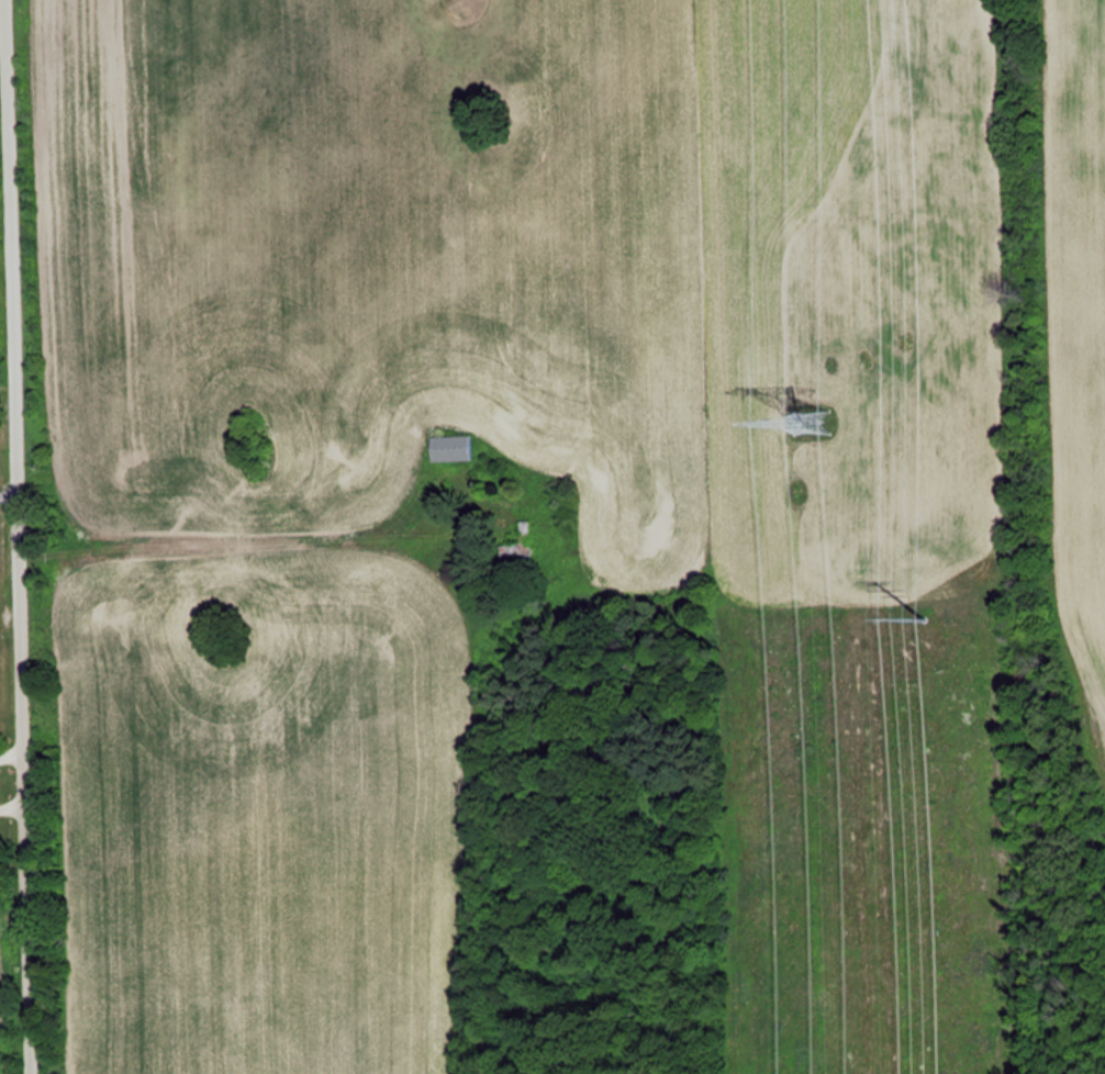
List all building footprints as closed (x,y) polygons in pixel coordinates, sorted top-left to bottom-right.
[(472,461),(472,435),(428,435),(428,461),(472,461)] [(528,521),(519,522),(521,538),(530,537),(528,521)] [(532,568),(532,544),(501,544),(501,568),(532,568)]
